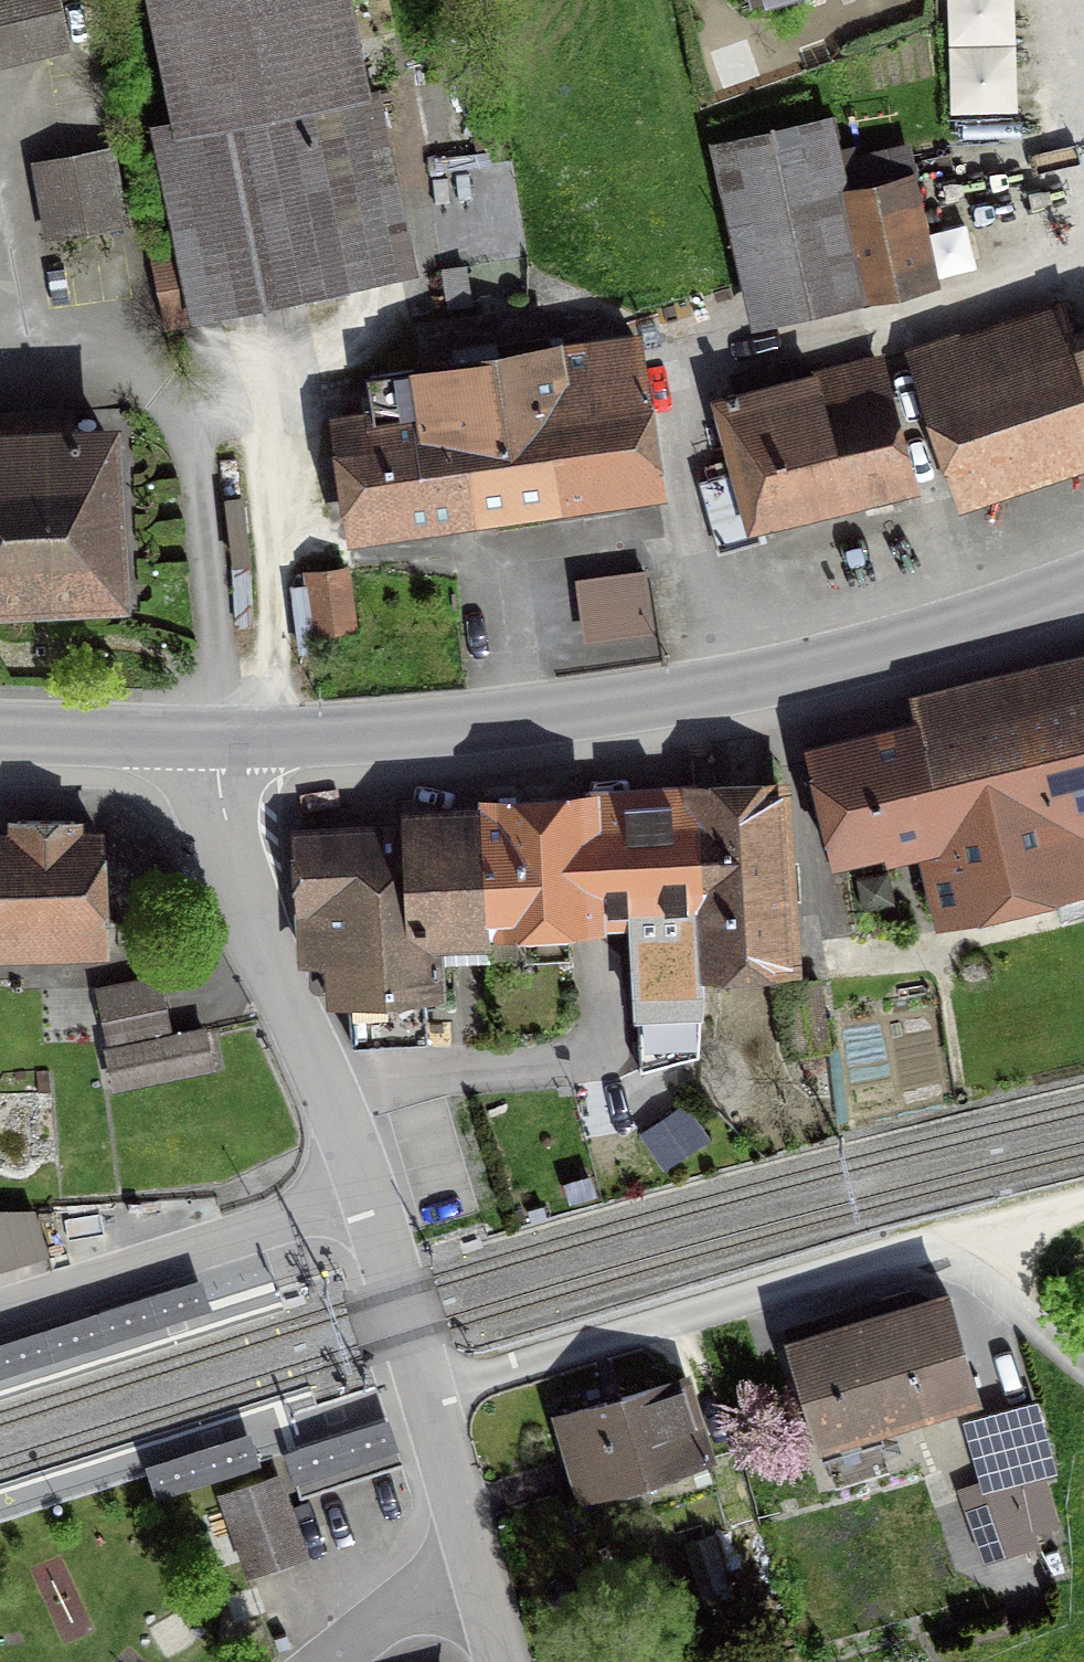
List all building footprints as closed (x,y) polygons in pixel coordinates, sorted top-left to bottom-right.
[(64,44),(54,0),(0,0),(0,60),(64,44)] [(396,267),(342,0),(158,0),(183,125),(160,130),(181,240),(150,246),(164,313),(396,267)] [(778,312),(866,293),(844,195),(828,120),(718,144),(747,276),(778,312)] [(107,151),(37,164),(50,235),(120,222),(107,151)] [(904,182),(844,195),(866,293),(926,280),(904,182)] [(916,353),(959,478),(1083,437),(1083,343),(1081,344),(1077,333),(1066,337),(1056,307),(916,353)] [(635,338),(454,364),(476,513),(656,487),(635,338)] [(699,482),(718,549),(763,536),(758,521),(859,492),(863,507),(912,494),(874,362),(788,386),(781,362),(730,376),(734,392),(725,395),(728,403),(721,405),(740,470),(699,482)] [(354,531),(476,513),(454,364),(367,375),(374,424),(339,429),(354,531)] [(139,611),(129,407),(0,413),(0,618),(139,611)] [(344,571),(307,575),(312,630),(350,626),(344,571)] [(933,867),(929,867),(941,917),(1083,883),(1083,844),(1081,831),(1083,830),(1083,694),(969,722),(990,810),(948,820),(958,861),(933,867)] [(928,862),(929,867),(933,867),(958,861),(948,820),(990,810),(969,722),(807,760),(828,849),(924,826),(932,861),(928,862)] [(694,789),(694,802),(704,990),(705,965),(788,960),(779,790),(696,795),(694,789)] [(585,802),(483,807),(487,932),(489,917),(630,909),(636,995),(704,990),(694,802),(586,807),(585,802)] [(433,935),(487,932),(483,807),(476,807),(476,816),(401,820),(402,831),(300,836),(307,960),(335,959),(336,992),(347,991),(350,1042),(427,1039),(426,1007),(436,1007),(433,935)] [(103,948),(100,835),(74,836),(73,822),(16,821),(17,838),(0,839),(0,953),(103,948)] [(96,988),(110,1052),(172,1038),(159,975),(96,988)] [(790,1052),(827,1047),(818,982),(782,987),(790,1052)] [(205,1032),(107,1055),(113,1082),(211,1061),(205,1032)] [(645,1133),(667,1165),(704,1140),(683,1108),(645,1133)] [(40,1249),(25,1215),(0,1215),(0,1262),(40,1249)] [(203,1275),(0,1339),(0,1374),(213,1306),(203,1275)] [(887,1316),(791,1346),(823,1452),(908,1426),(904,1411),(974,1390),(946,1298),(927,1304),(909,1289),(881,1298),(887,1316)] [(576,1455),(567,1458),(583,1507),(593,1508),(616,1496),(612,1484),(703,1455),(679,1378),(563,1415),(576,1455)] [(985,1484),(976,1487),(1000,1556),(1034,1544),(1031,1533),(1055,1526),(1039,1470),(1050,1467),(1032,1403),(967,1421),(985,1484)] [(399,1446),(389,1414),(285,1446),(294,1477),(399,1446)] [(259,1461),(250,1429),(145,1461),(154,1492),(259,1461)] [(276,1478),(224,1497),(250,1569),(303,1550),(276,1478)] [(713,1534),(682,1544),(702,1607),(732,1597),(713,1534)]
